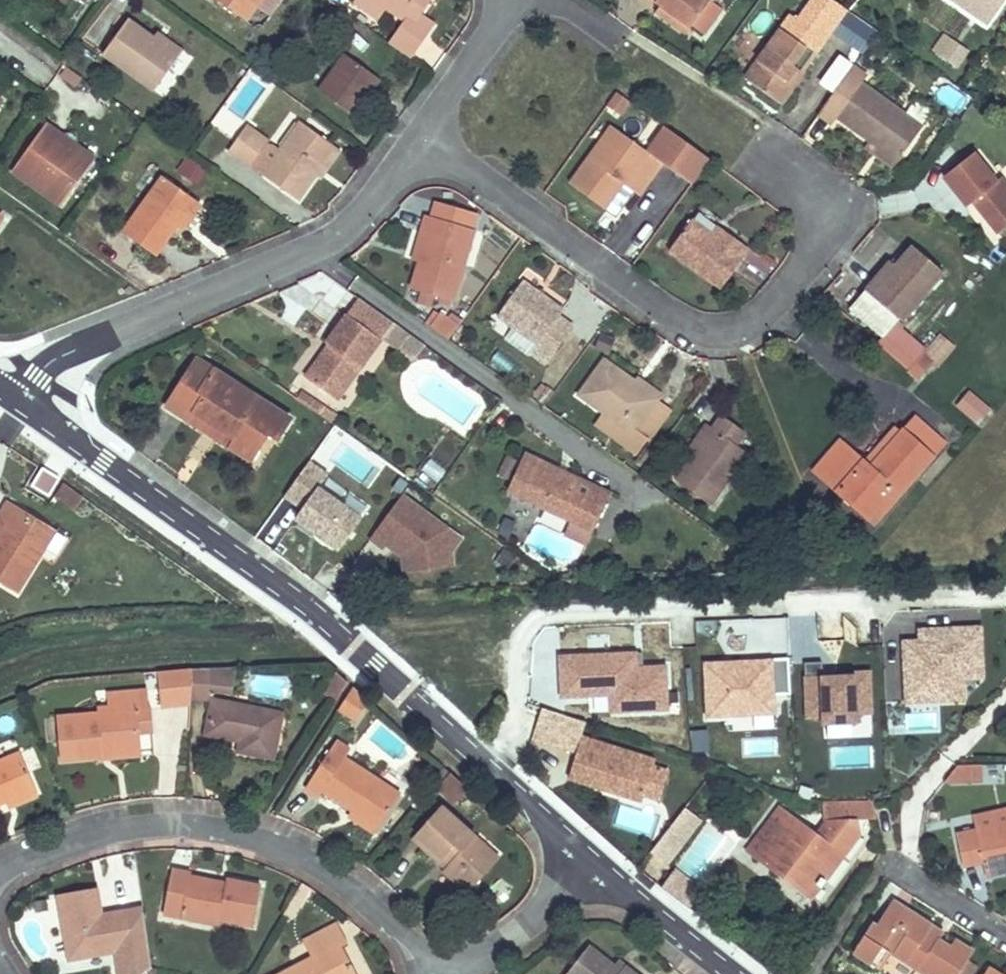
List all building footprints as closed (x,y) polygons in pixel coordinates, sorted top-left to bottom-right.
[(262,0),(219,0),(247,20),(262,0)] [(374,0),(354,0),(353,1),(355,2),(376,18),(383,7),(374,0)] [(383,7),(403,22),(388,42),(412,59),(434,29),(420,19),(433,0),(374,0),(383,7)] [(709,0),(651,0),(660,6),(663,8),(691,28),(693,25),(702,13),(714,22),(723,10),(711,1),(709,0)] [(988,22),(1003,0),(956,0),(988,22)] [(691,28),(663,8),(660,6),(655,12),(686,35),(691,28)] [(801,71),(834,25),(807,6),(796,21),(790,16),(746,78),(782,103),(794,86),(789,82),(797,69),(801,71)] [(702,13),(693,25),(705,34),(714,22),(702,13)] [(850,14),(836,37),(866,55),(880,32),(850,14)] [(176,57),(156,42),(154,41),(127,21),(104,53),(155,91),(178,58),(176,57)] [(181,52),(162,38),(158,35),(154,41),(156,42),(176,57),(178,58),(182,52),(181,52)] [(951,41),(944,37),(934,52),(941,56),(951,41)] [(965,51),(951,41),(941,56),(955,66),(965,51)] [(362,95),(373,80),(375,76),(346,54),(319,91),(353,115),(365,100),(360,97),(362,95)] [(925,127),(862,81),(867,74),(855,66),(820,114),(833,123),(838,116),(877,145),(895,158),(896,159),(900,162),(925,127)] [(795,86),(804,73),(801,71),(797,69),(789,82),(794,86),(795,86)] [(366,99),(380,80),(375,76),(373,80),(362,95),(360,97),(365,100),(366,99)] [(273,141),(280,146),(296,122),(288,117),(273,141)] [(320,171),(333,154),(337,148),(304,123),(283,151),(267,173),(264,176),(298,201),(317,176),(320,171)] [(61,206),(95,160),(77,147),(72,153),(72,154),(57,143),(55,142),(61,135),(46,125),(12,171),(61,206)] [(252,166),(271,142),(249,125),(229,150),(252,166)] [(711,159),(667,127),(648,152),(614,127),(572,185),(598,204),(600,201),(603,197),(617,179),(624,184),(639,195),(662,163),(694,184),(711,159)] [(77,147),(63,137),(61,135),(55,142),(57,143),(72,154),(72,153),(77,147)] [(267,173),(283,151),(271,142),(252,166),(264,176),(267,173)] [(895,158),(877,145),(873,153),(891,166),(896,159),(895,158)] [(321,179),(325,174),(341,153),(342,152),(337,148),(333,154),(320,171),(317,176),(321,179)] [(1002,181),(996,185),(975,154),(944,177),(968,208),(974,203),(998,235),(1005,229),(1005,187),(1002,181)] [(176,173),(198,186),(207,170),(186,158),(176,173)] [(177,226),(192,206),(196,200),(164,177),(123,232),(155,256),(177,226)] [(607,208),(623,185),(624,184),(617,179),(603,197),(600,201),(598,204),(605,210),(607,208)] [(183,228),(198,208),(201,204),(196,200),(192,206),(177,226),(182,229),(183,228)] [(454,301),(476,230),(428,215),(422,232),(429,235),(430,235),(421,261),(421,263),(412,288),(454,301)] [(774,265),(726,229),(726,230),(719,238),(714,234),(693,219),(671,249),(722,286),(744,257),(766,274),(774,265)] [(719,238),(726,230),(726,229),(721,226),(714,234),(719,238)] [(421,261),(430,235),(429,235),(422,232),(422,233),(413,260),(421,263),(421,261)] [(902,321),(945,273),(915,245),(905,257),(901,261),(873,293),(872,294),(902,321)] [(873,293),(901,261),(905,257),(901,254),(893,262),(891,262),(867,290),(872,294),(873,293)] [(573,327),(559,317),(564,310),(523,281),(497,316),(537,345),(532,352),(547,363),(573,327)] [(336,400),(393,323),(358,299),(325,343),(329,346),(305,378),(336,400)] [(432,326),(442,314),(436,310),(426,322),(431,326),(432,326)] [(448,338),(457,326),(442,314),(432,326),(448,338)] [(909,372),(917,380),(932,363),(938,368),(955,348),(940,335),(924,355),(909,372)] [(290,420),(198,359),(167,406),(190,421),(197,411),(237,438),(237,439),(231,447),(249,460),(268,432),(278,439),(290,420)] [(669,412),(657,403),(660,399),(604,360),(579,396),(633,435),(636,431),(648,440),(669,412)] [(955,406),(977,427),(992,412),(971,391),(955,406)] [(326,409),(304,393),(299,398),(322,415),(326,409)] [(237,438),(197,411),(190,421),(231,447),(237,439),(237,438)] [(710,505),(747,454),(737,446),(746,433),(723,416),(713,429),(712,430),(695,454),(694,456),(676,479),(710,505)] [(874,523),(947,443),(918,417),(904,433),(902,435),(873,467),(866,462),(846,444),(820,475),(874,523)] [(695,454),(712,430),(713,429),(707,424),(705,427),(687,451),(694,456),(695,454)] [(873,467),(902,435),(904,433),(897,427),(897,428),(866,462),(873,467)] [(324,457),(364,483),(381,457),(341,431),(324,457)] [(820,475),(846,444),(841,440),(815,470),(820,475)] [(614,494),(527,452),(508,491),(573,522),(596,533),(614,494)] [(47,494),(57,477),(42,467),(31,484),(47,494)] [(283,505),(297,512),(290,525),(341,554),(369,506),(303,469),(283,505)] [(81,494),(63,481),(62,483),(54,495),(73,507),(80,495),(81,494)] [(46,543),(39,539),(40,538),(48,525),(8,501),(1,512),(8,516),(0,530),(0,543),(3,545),(4,546),(0,552),(0,582),(16,591),(46,543)] [(8,516),(1,512),(0,514),(0,530),(8,516)] [(596,533),(573,522),(567,534),(590,546),(596,533)] [(55,529),(48,525),(40,538),(39,539),(46,543),(55,529)] [(467,569),(465,546),(432,547),(433,571),(435,571),(467,569)] [(900,629),(901,708),(965,707),(965,684),(982,684),(981,628),(900,629)] [(558,655),(559,699),(586,698),(586,712),(666,711),(665,667),(642,667),(642,654),(558,655)] [(237,667),(212,668),(210,690),(232,693),(237,667)] [(210,690),(212,668),(193,669),(192,680),(191,698),(210,698),(210,690)] [(192,680),(193,669),(158,673),(162,708),(191,705),(191,698),(192,680)] [(870,675),(802,677),(803,720),(820,719),(820,728),(871,727),(870,675)] [(357,717),(369,699),(354,686),(341,706),(357,717)] [(139,732),(137,711),(148,710),(146,690),(110,692),(111,713),(61,716),(64,760),(140,754),(139,732)] [(273,757),(283,713),(212,699),(205,734),(240,740),(238,751),(273,757)] [(653,766),(655,760),(581,736),(585,722),(540,708),(532,737),(576,752),(568,778),(607,791),(608,786),(618,789),(616,794),(641,802),(643,795),(653,766)] [(148,710),(137,711),(139,732),(152,731),(151,710),(148,710)] [(936,710),(903,711),(904,731),(936,731),(936,710)] [(18,752),(0,760),(0,803),(5,800),(33,789),(18,752)] [(401,793),(344,756),(335,769),(323,761),(305,787),(319,796),(322,791),(351,810),(378,827),(401,793)] [(983,780),(983,765),(959,766),(946,781),(983,780)] [(667,771),(653,766),(643,795),(658,800),(667,771)] [(8,808),(36,796),(36,795),(33,789),(5,800),(6,801),(8,808)] [(854,815),(854,803),(836,803),(836,816),(855,816),(854,815)] [(493,865),(469,843),(469,842),(474,837),(475,836),(442,806),(417,834),(449,863),(449,864),(446,867),(443,871),(467,893),(493,865)] [(812,898),(861,833),(858,821),(830,819),(817,836),(779,808),(747,849),(812,898)] [(979,813),(977,813),(980,825),(980,827),(1005,822),(1005,808),(979,813)] [(374,832),(378,827),(351,810),(348,814),(348,815),(374,832)] [(670,867),(697,820),(680,810),(652,857),(670,867)] [(980,827),(957,832),(964,864),(984,859),(985,863),(990,862),(1005,859),(1005,822),(980,827)] [(449,863),(417,834),(413,838),(446,867),(449,864),(449,863)] [(499,857),(475,836),(474,837),(469,842),(469,843),(493,865),(494,863),(499,857)] [(990,862),(985,863),(987,875),(988,875),(1005,871),(1005,859),(990,862)] [(252,925),(261,887),(226,880),(225,884),(223,889),(189,883),(190,878),(190,877),(190,874),(171,870),(162,913),(218,925),(219,919),(252,925)] [(694,909),(707,890),(679,870),(665,888),(694,909)] [(225,884),(190,877),(190,878),(189,883),(223,889),(225,884)] [(128,910),(110,913),(111,917),(103,918),(102,914),(100,891),(58,897),(68,959),(115,951),(118,973),(142,973),(147,970),(152,967),(144,912),(129,915),(128,910)] [(927,933),(928,932),(933,925),(894,900),(877,925),(873,923),(854,953),(881,971),(893,953),(925,973),(960,973),(974,951),(956,940),(951,948),(940,941),(927,933)] [(338,945),(344,941),(335,924),(305,940),(313,957),(280,973),(354,973),(338,945)] [(940,941),(945,933),(944,932),(933,925),(928,932),(927,933),(940,941)] [(625,965),(624,966),(621,971),(614,966),(588,946),(566,973),(636,973),(625,965)] [(625,965),(619,960),(614,966),(621,971),(624,966),(625,965)] [(977,966),(971,961),(962,973),(972,973),(977,966)]
